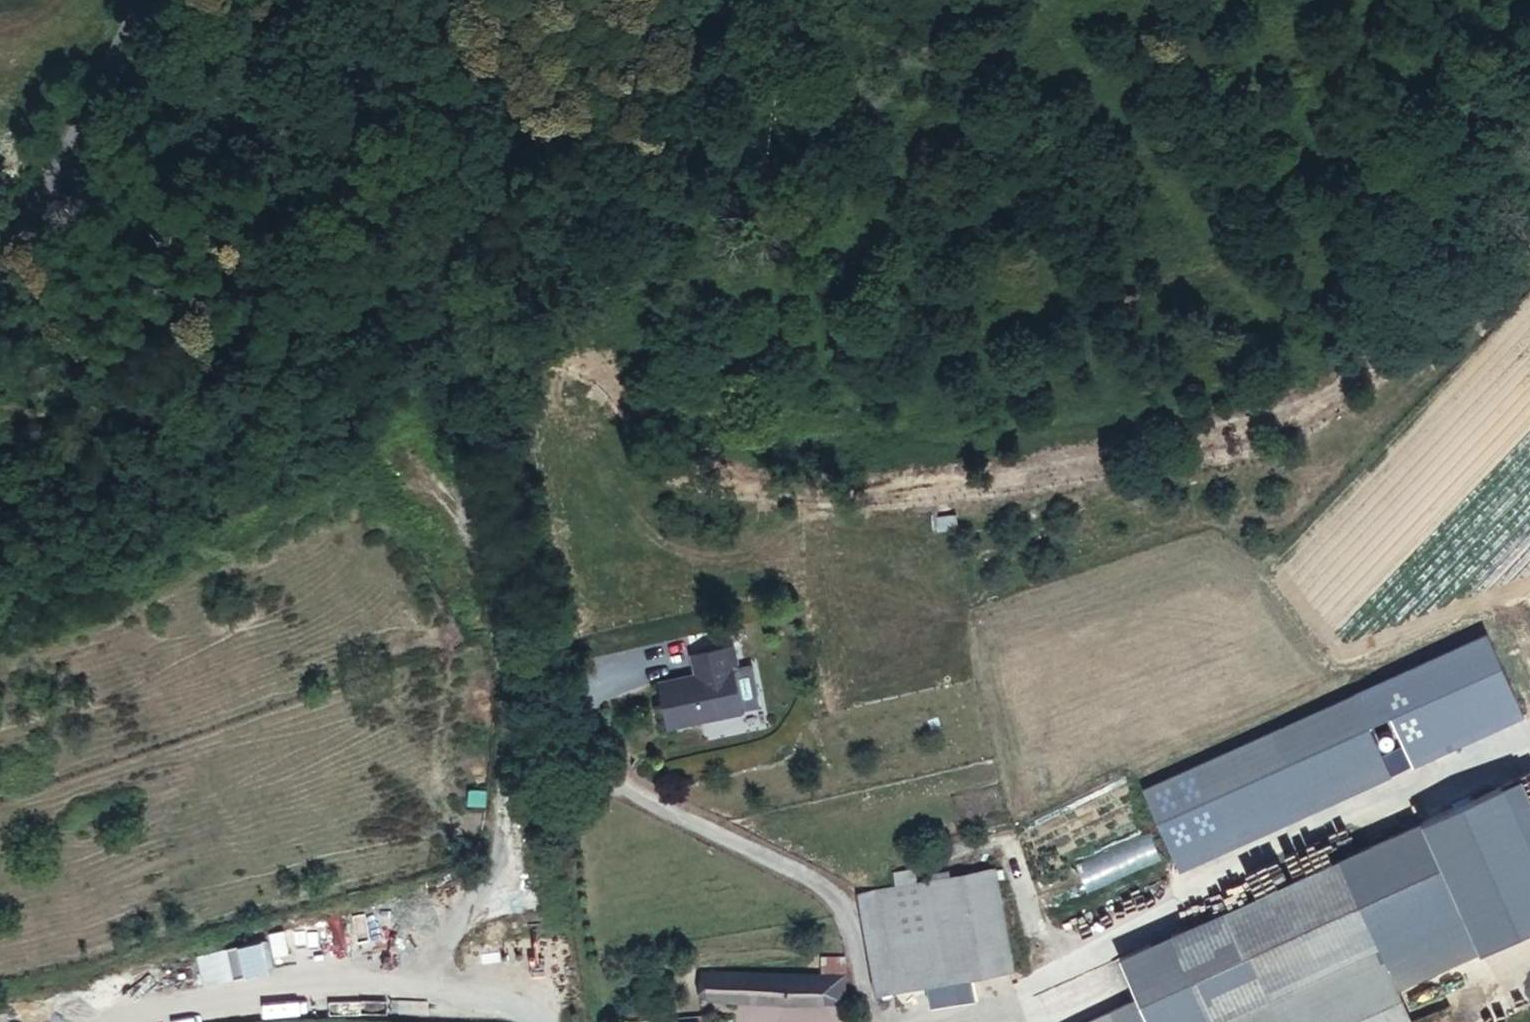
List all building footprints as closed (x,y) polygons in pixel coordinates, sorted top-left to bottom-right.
[(675,728),(745,709),(729,648),(701,655),(706,676),(664,687),(675,728)] [(1489,651),(1138,807),(1164,866),(1376,772),(1357,729),(1380,719),(1399,762),(1515,709),(1489,651)] [(1376,772),(1164,866),(1174,887),(1525,731),(1515,709),(1399,762),(1376,772)] [(1461,920),(1420,829),(1256,901),(1297,992),(1380,956),(1461,920)] [(880,996),(1015,966),(992,868),(858,898),(880,996)] [(1380,956),(1297,992),(1256,901),(1202,925),(1242,1016),(1229,1021),(1409,1021),(1396,994),(1380,956)] [(1477,958),(1461,920),(1380,956),(1396,994),(1477,958)] [(1134,995),(1216,958),(1202,925),(1119,962),(1134,995)] [(262,938),(195,957),(203,987),(271,969),(262,938)] [(1216,958),(1134,995),(1138,1004),(1111,1016),(1114,1021),(1229,1021),(1242,1016),(1216,958)] [(846,1004),(846,976),(695,974),(695,1002),(846,1004)]
